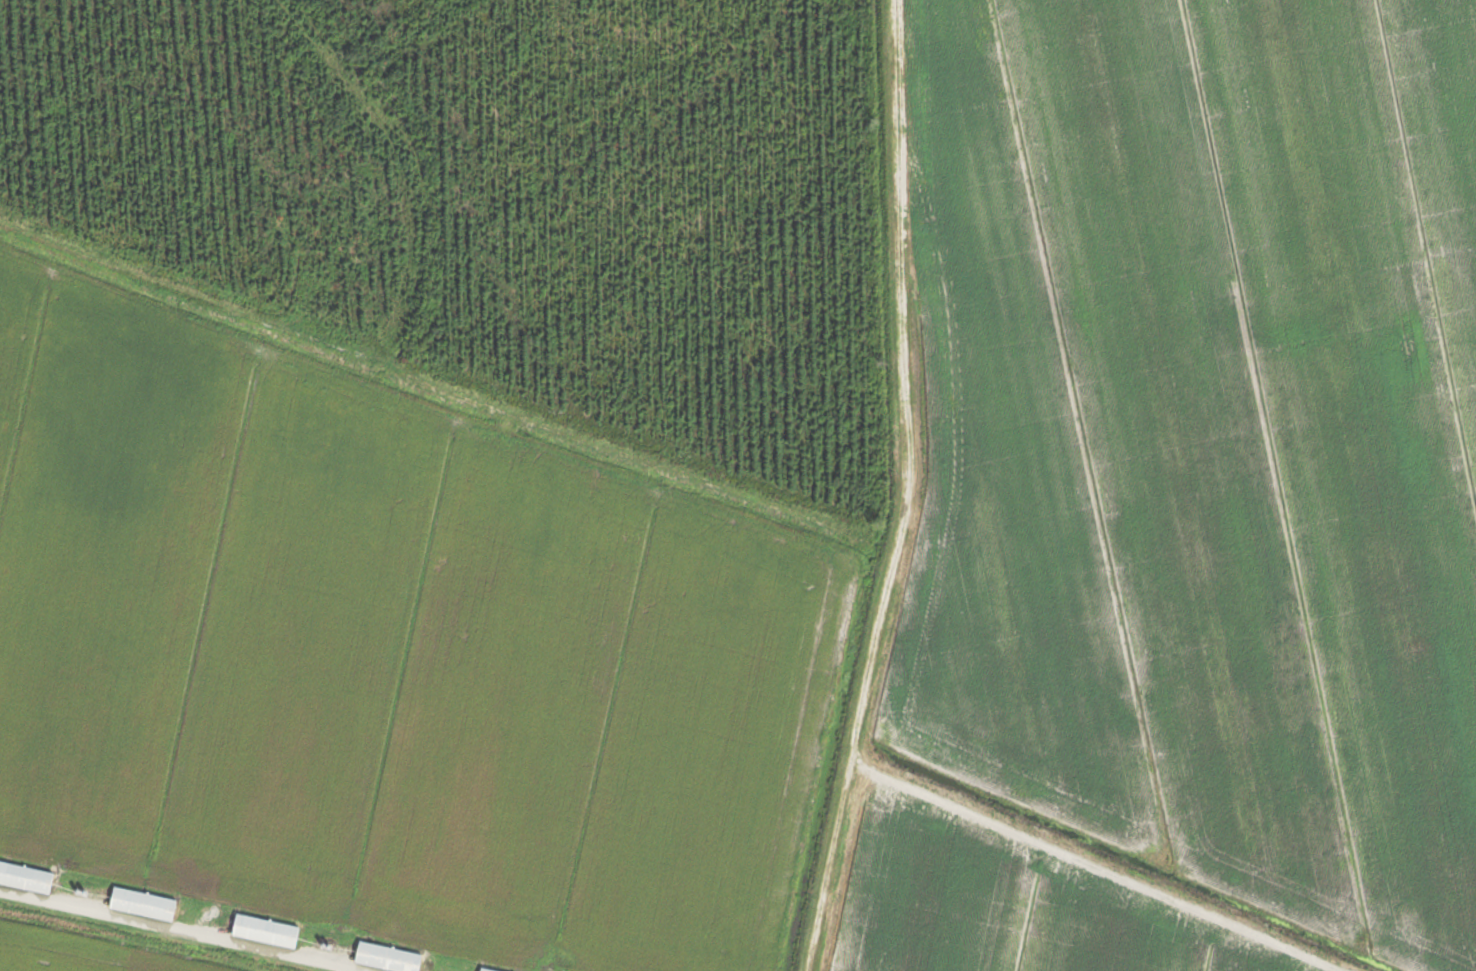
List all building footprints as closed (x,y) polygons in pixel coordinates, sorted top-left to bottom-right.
[(0,862),(0,885),(47,894),(51,872),(0,862)] [(170,921),(175,899),(109,887),(105,909),(170,921)] [(295,927),(233,915),(229,935),(292,947),(295,927)] [(355,941),(350,962),(391,970),(416,970),(420,955),(355,941)]
